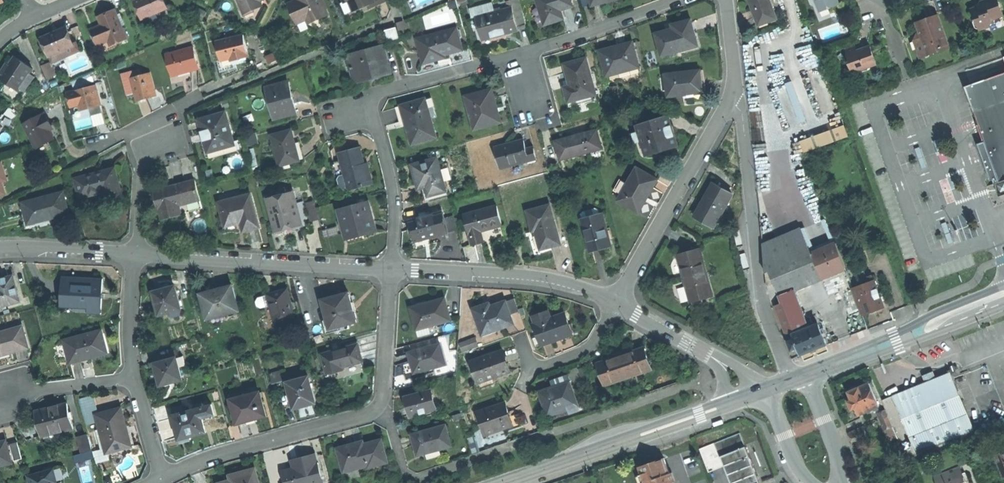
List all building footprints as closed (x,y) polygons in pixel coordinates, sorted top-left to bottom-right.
[(142,18),(168,7),(164,0),(134,0),(142,18)] [(260,0),(237,0),(242,10),(254,11),(253,9),(262,5),(260,0)] [(290,3),(299,22),(307,19),(308,23),(328,14),(322,0),(297,0),(290,3)] [(344,2),(341,3),(346,14),(357,9),(353,0),(343,0),(344,2)] [(357,9),(367,5),(374,2),(374,0),(353,0),(357,9)] [(369,8),(378,4),(377,0),(374,0),(374,2),(367,5),(369,8)] [(508,7),(513,6),(519,27),(527,25),(519,0),(513,0),(506,2),(508,7)] [(547,23),(557,20),(564,18),(561,9),(573,5),(571,0),(539,0),(547,23)] [(754,11),(759,25),(777,19),(770,0),(750,0),(754,11)] [(821,12),(840,5),(838,0),(816,0),(821,12)] [(980,30),(990,27),(992,20),(1003,16),(1003,14),(999,0),(988,0),(981,3),(979,7),(972,10),(976,21),(977,20),(980,30)] [(472,18),(478,16),(495,11),(492,2),(469,9),(472,18)] [(495,11),(478,16),(484,38),(502,32),(519,27),(513,6),(508,7),(495,11)] [(102,24),(94,27),(101,43),(109,40),(112,38),(114,44),(128,38),(122,26),(117,14),(115,8),(107,12),(101,14),(105,23),(102,24)] [(917,23),(922,39),(929,56),(950,49),(938,16),(927,20),(917,23)] [(674,29),(658,33),(665,55),(685,49),(685,48),(700,44),(693,18),(682,21),(684,26),(674,29)] [(397,23),(399,30),(410,27),(408,20),(397,23)] [(48,44),(46,45),(53,62),(80,50),(77,43),(75,44),(67,27),(55,31),(42,37),(43,38),(45,37),(48,44)] [(101,43),(94,27),(91,29),(98,44),(101,43)] [(397,27),(387,30),(389,39),(399,36),(397,27)] [(457,27),(422,37),(425,47),(420,48),(424,62),(439,58),(438,55),(449,52),(463,48),(457,27)] [(238,56),(239,58),(249,56),(243,33),(216,41),(222,60),(230,58),(238,56)] [(929,56),(922,39),(915,41),(922,59),(929,56)] [(620,48),(619,46),(612,47),(601,49),(606,74),(619,72),(618,71),(639,67),(634,43),(626,44),(626,47),(620,48)] [(384,45),(352,54),(356,66),(352,67),(356,81),(370,77),(381,74),(381,71),(390,68),(384,45)] [(189,68),(190,70),(200,68),(194,46),(166,54),(171,72),(189,68)] [(850,62),(849,63),(853,73),(877,64),(874,55),(872,56),(871,52),(872,51),(871,46),(863,49),(857,51),(856,47),(846,50),(850,62)] [(20,87),(29,72),(33,67),(15,55),(8,66),(1,77),(19,88),(20,87)] [(575,61),(565,63),(570,79),(572,78),(574,84),(565,86),(569,101),(585,97),(584,94),(596,90),(588,57),(575,61)] [(119,69),(126,66),(124,60),(116,64),(119,69)] [(51,62),(42,66),(47,77),(56,74),(51,62)] [(853,73),(849,63),(840,66),(843,76),(853,73)] [(127,95),(135,93),(130,77),(141,74),(140,69),(121,74),(127,95)] [(702,70),(667,74),(670,95),(685,94),(685,92),(704,90),(703,80),(702,70)] [(35,75),(29,72),(20,87),(25,90),(35,75)] [(150,89),(154,87),(150,72),(141,74),(130,77),(135,93),(137,100),(142,99),(152,96),(150,89)] [(964,87),(985,141),(1000,182),(995,184),(999,197),(1003,195),(1003,74),(964,87)] [(289,80),(267,86),(274,112),(283,110),(284,115),(297,112),(293,96),(289,80)] [(92,107),(101,104),(96,84),(76,90),(80,104),(81,110),(87,108),(92,107)] [(479,92),(467,95),(477,128),(499,121),(495,107),(499,106),(493,88),(479,92)] [(71,106),(80,104),(76,90),(67,93),(71,106)] [(427,98),(432,115),(438,113),(432,96),(427,98)] [(403,105),(409,124),(414,143),(438,136),(432,115),(427,98),(413,102),(403,105)] [(103,112),(101,104),(92,107),(94,115),(103,112)] [(409,124),(403,105),(397,106),(403,126),(409,124)] [(91,112),(90,109),(80,111),(79,107),(72,108),(73,116),(91,112)] [(106,120),(103,112),(94,115),(96,123),(106,120)] [(226,112),(200,119),(203,131),(205,131),(206,135),(208,139),(205,140),(208,151),(235,144),(231,129),(232,129),(230,123),(229,124),(226,112)] [(48,124),(50,123),(45,113),(42,115),(41,114),(23,123),(34,145),(43,141),(44,143),(53,138),(51,134),(49,130),(51,129),(48,124)] [(671,117),(639,125),(641,131),(635,132),(637,141),(643,139),(647,154),(658,151),(657,148),(667,146),(667,148),(678,145),(675,131),(671,117)] [(849,136),(845,125),(801,142),(805,152),(849,136)] [(292,129),(272,134),(281,167),(301,161),(297,145),(292,129)] [(575,136),(557,141),(562,160),(603,149),(598,130),(575,136)] [(511,142),(497,145),(502,167),(531,160),(531,164),(540,161),(536,147),(529,149),(526,138),(511,142)] [(993,179),(995,184),(1000,182),(985,141),(978,144),(991,180),(993,179)] [(343,159),(351,188),(351,189),(374,183),(370,169),(367,170),(364,160),(360,146),(341,152),(343,159)] [(922,168),(927,166),(920,148),(915,149),(922,168)] [(439,156),(414,162),(417,175),(420,187),(427,185),(429,195),(448,190),(439,156)] [(351,188),(343,159),(334,162),(342,190),(351,188)] [(659,179),(638,167),(619,200),(637,210),(646,194),(649,196),(654,188),(659,179)] [(88,176),(76,179),(80,197),(102,191),(104,199),(121,195),(118,181),(114,168),(88,174),(88,176)] [(940,181),(949,203),(957,199),(948,178),(940,181)] [(179,203),(200,198),(195,179),(154,190),(158,204),(162,218),(182,213),(179,203)] [(701,208),(700,207),(695,217),(714,228),(733,195),(713,184),(704,200),(705,200),(703,204),(701,208)] [(303,224),(297,202),(294,190),(268,197),(277,231),(292,227),(303,224)] [(63,192),(23,203),(26,214),(29,213),(32,222),(51,217),(69,212),(63,192)] [(251,194),(220,202),(226,225),(236,223),(242,221),(245,230),(260,226),(251,194)] [(202,207),(200,198),(179,203),(182,213),(202,207)] [(305,200),(297,202),(303,224),(311,222),(306,203),(305,200)] [(314,201),(306,203),(311,222),(319,220),(314,201)] [(369,202),(341,210),(344,220),(345,220),(347,225),(346,225),(349,236),(363,232),(363,233),(370,232),(377,230),(369,202)] [(550,203),(529,209),(534,230),(537,229),(542,248),(551,246),(561,244),(550,203)] [(498,205),(465,213),(473,243),(484,241),(481,229),(490,227),(503,224),(498,205)] [(583,215),(584,219),(601,215),(599,210),(597,208),(584,211),(583,215)] [(440,235),(449,233),(446,219),(443,211),(428,216),(427,212),(421,213),(422,218),(411,221),(414,232),(411,233),(414,242),(440,235)] [(604,214),(601,215),(584,219),(583,220),(591,251),(601,249),(612,246),(604,214)] [(446,219),(449,233),(460,230),(456,216),(446,219)] [(941,224),(949,244),(954,242),(946,223),(941,224)] [(789,293),(823,278),(813,254),(802,229),(763,245),(768,286),(775,283),(781,296),(789,293)] [(813,254),(823,278),(828,276),(846,269),(837,244),(813,254)] [(685,268),(687,277),(709,272),(704,253),(682,258),(685,268)] [(709,272),(687,277),(691,291),(694,304),(715,298),(709,272)] [(20,301),(13,275),(3,278),(0,279),(0,306),(20,301)] [(104,278),(63,276),(61,302),(88,304),(87,312),(101,313),(103,294),(104,278)] [(875,281),(854,289),(864,316),(874,313),(886,308),(882,297),(880,293),(876,280),(875,281)] [(222,287),(207,291),(214,316),(245,307),(238,283),(222,287)] [(175,286),(170,287),(165,289),(159,290),(165,312),(187,306),(181,284),(175,286)] [(269,293),(272,303),(274,313),(276,312),(279,322),(297,317),(288,287),(278,289),(268,292),(269,293)] [(336,293),(323,297),(331,325),(358,318),(350,289),(336,293)] [(262,306),(272,303),(269,293),(259,296),(258,299),(259,303),(262,306)] [(793,332),(803,328),(789,293),(781,296),(783,304),(776,306),(787,334),(793,332)] [(418,327),(430,324),(452,318),(446,296),(412,306),(416,318),(418,327)] [(512,313),(520,310),(516,298),(508,301),(512,313)] [(515,322),(512,313),(508,301),(493,306),(492,302),(484,305),(475,308),(482,329),(491,326),(492,330),(493,330),(515,322)] [(540,322),(538,322),(545,343),(576,334),(570,312),(559,316),(551,318),(549,311),(538,315),(540,322)] [(803,328),(793,332),(796,339),(789,342),(793,350),(799,347),(802,355),(814,350),(827,346),(819,325),(813,327),(811,320),(807,322),(808,325),(803,328)] [(432,331),(430,324),(418,327),(420,334),(432,331)] [(29,348),(23,326),(0,332),(0,354),(10,351),(11,353),(20,350),(29,348)] [(491,326),(482,329),(484,332),(483,332),(484,337),(494,334),(493,330),(492,330),(491,326)] [(101,330),(64,340),(71,364),(92,358),(108,353),(101,330)] [(475,338),(467,341),(470,348),(477,345),(475,338)] [(353,362),(364,359),(359,341),(323,351),(328,371),(337,368),(344,366),(344,364),(353,362)] [(470,348),(467,341),(461,343),(464,350),(470,348)] [(441,343),(410,351),(413,361),(415,370),(430,366),(430,367),(447,363),(441,343)] [(622,356),(629,377),(652,369),(645,348),(631,353),(622,356)] [(508,360),(504,349),(473,360),(483,388),(497,383),(495,377),(512,371),(508,360)] [(178,355),(156,361),(159,374),(162,384),(184,377),(178,355)] [(606,384),(629,377),(622,356),(611,359),(599,363),(606,384)] [(366,367),(364,359),(353,362),(356,370),(366,367)] [(924,374),(927,382),(938,378),(935,370),(924,374)] [(917,386),(895,395),(918,453),(976,429),(952,372),(938,378),(927,382),(917,386)] [(310,375),(289,381),(293,393),(288,394),(290,400),(294,398),(296,406),(308,403),(318,400),(310,375)] [(554,388),(540,392),(548,416),(577,406),(569,383),(568,383),(566,380),(562,381),(557,383),(556,380),(552,381),(554,388)] [(853,397),(854,399),(858,408),(861,415),(881,406),(871,383),(861,387),(856,384),(852,386),(851,391),(853,397)] [(423,412),(437,408),(432,389),(407,395),(410,406),(412,415),(423,412)] [(261,390),(232,399),(239,423),(253,419),(268,414),(261,390)] [(80,401),(86,423),(97,419),(96,414),(98,413),(94,397),(80,401)] [(505,403),(478,412),(486,435),(513,426),(508,412),(505,403)] [(74,429),(68,404),(52,408),(37,411),(43,436),(74,429)] [(96,414),(97,419),(101,433),(105,448),(107,453),(109,452),(131,446),(125,426),(127,426),(125,420),(121,407),(98,413),(96,414)] [(200,407),(173,414),(180,438),(193,434),(206,430),(200,407)] [(439,413),(437,408),(423,412),(424,416),(439,413)] [(895,426),(888,410),(883,412),(885,418),(883,419),(887,429),(895,426)] [(446,425),(413,434),(415,444),(418,454),(452,446),(446,425)] [(850,433),(855,444),(860,442),(870,438),(865,427),(850,433)] [(164,440),(176,438),(174,428),(162,430),(164,440)] [(723,457),(747,447),(740,430),(700,446),(709,469),(725,463),(723,457)] [(105,448),(101,433),(97,434),(102,449),(105,448)] [(93,449),(89,435),(79,437),(84,452),(93,449)] [(356,443),(339,447),(345,471),(375,463),(375,465),(388,461),(382,439),(367,443),(357,445),(356,443)] [(13,463),(7,441),(0,443),(0,465),(4,464),(4,465),(13,463)] [(22,459),(18,442),(10,444),(15,461),(22,459)] [(860,442),(855,444),(859,456),(864,453),(860,442)] [(747,447),(723,457),(725,463),(733,482),(751,482),(753,482),(752,480),(758,478),(759,480),(760,480),(752,460),(747,447)] [(111,460),(109,452),(107,453),(105,448),(102,449),(99,450),(102,462),(111,460)] [(76,463),(95,458),(93,451),(74,456),(76,463)] [(296,467),(284,470),(287,481),(290,480),(291,482),(321,482),(324,482),(319,461),(318,461),(316,453),(306,456),(298,458),(301,466),(296,467)] [(674,482),(665,457),(643,465),(649,480),(646,481),(647,482),(671,482),(674,482)] [(961,474),(959,467),(936,476),(938,482),(968,482),(966,477),(963,478),(961,474)] [(30,476),(32,482),(55,482),(54,481),(58,480),(55,469),(30,476)] [(220,482),(259,482),(255,469),(239,473),(240,478),(232,480),(220,482)] [(1002,474),(995,476),(998,482),(1003,482),(1003,479),(1002,474)]
